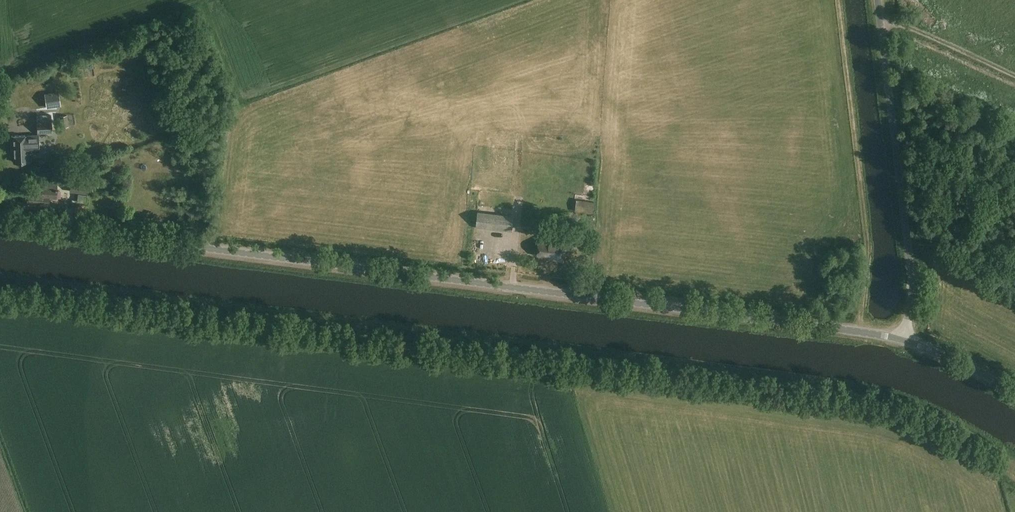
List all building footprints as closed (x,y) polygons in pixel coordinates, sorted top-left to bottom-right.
[(61,106),(59,91),(44,94),(46,108),(61,106)] [(56,130),(55,120),(37,122),(37,134),(52,133),(52,130),(56,130)] [(38,140),(38,135),(10,136),(11,152),(13,152),(14,162),(27,161),(27,147),(29,147),(29,141),(38,140)] [(111,167),(116,174),(126,167),(122,160),(111,167)] [(89,183),(71,181),(70,192),(87,194),(89,183)] [(57,186),(42,185),(42,191),(27,190),(26,204),(48,205),(48,198),(56,198),(57,186)] [(87,195),(78,194),(77,202),(86,203),(87,195)] [(580,200),(579,209),(595,212),(596,202),(580,200)] [(76,206),(77,216),(89,215),(88,206),(76,206)] [(516,218),(480,214),(479,227),(514,231),(516,218)] [(566,242),(540,238),(537,255),(550,256),(549,260),(564,262),(564,260),(584,262),(586,246),(566,243),(566,242)]
